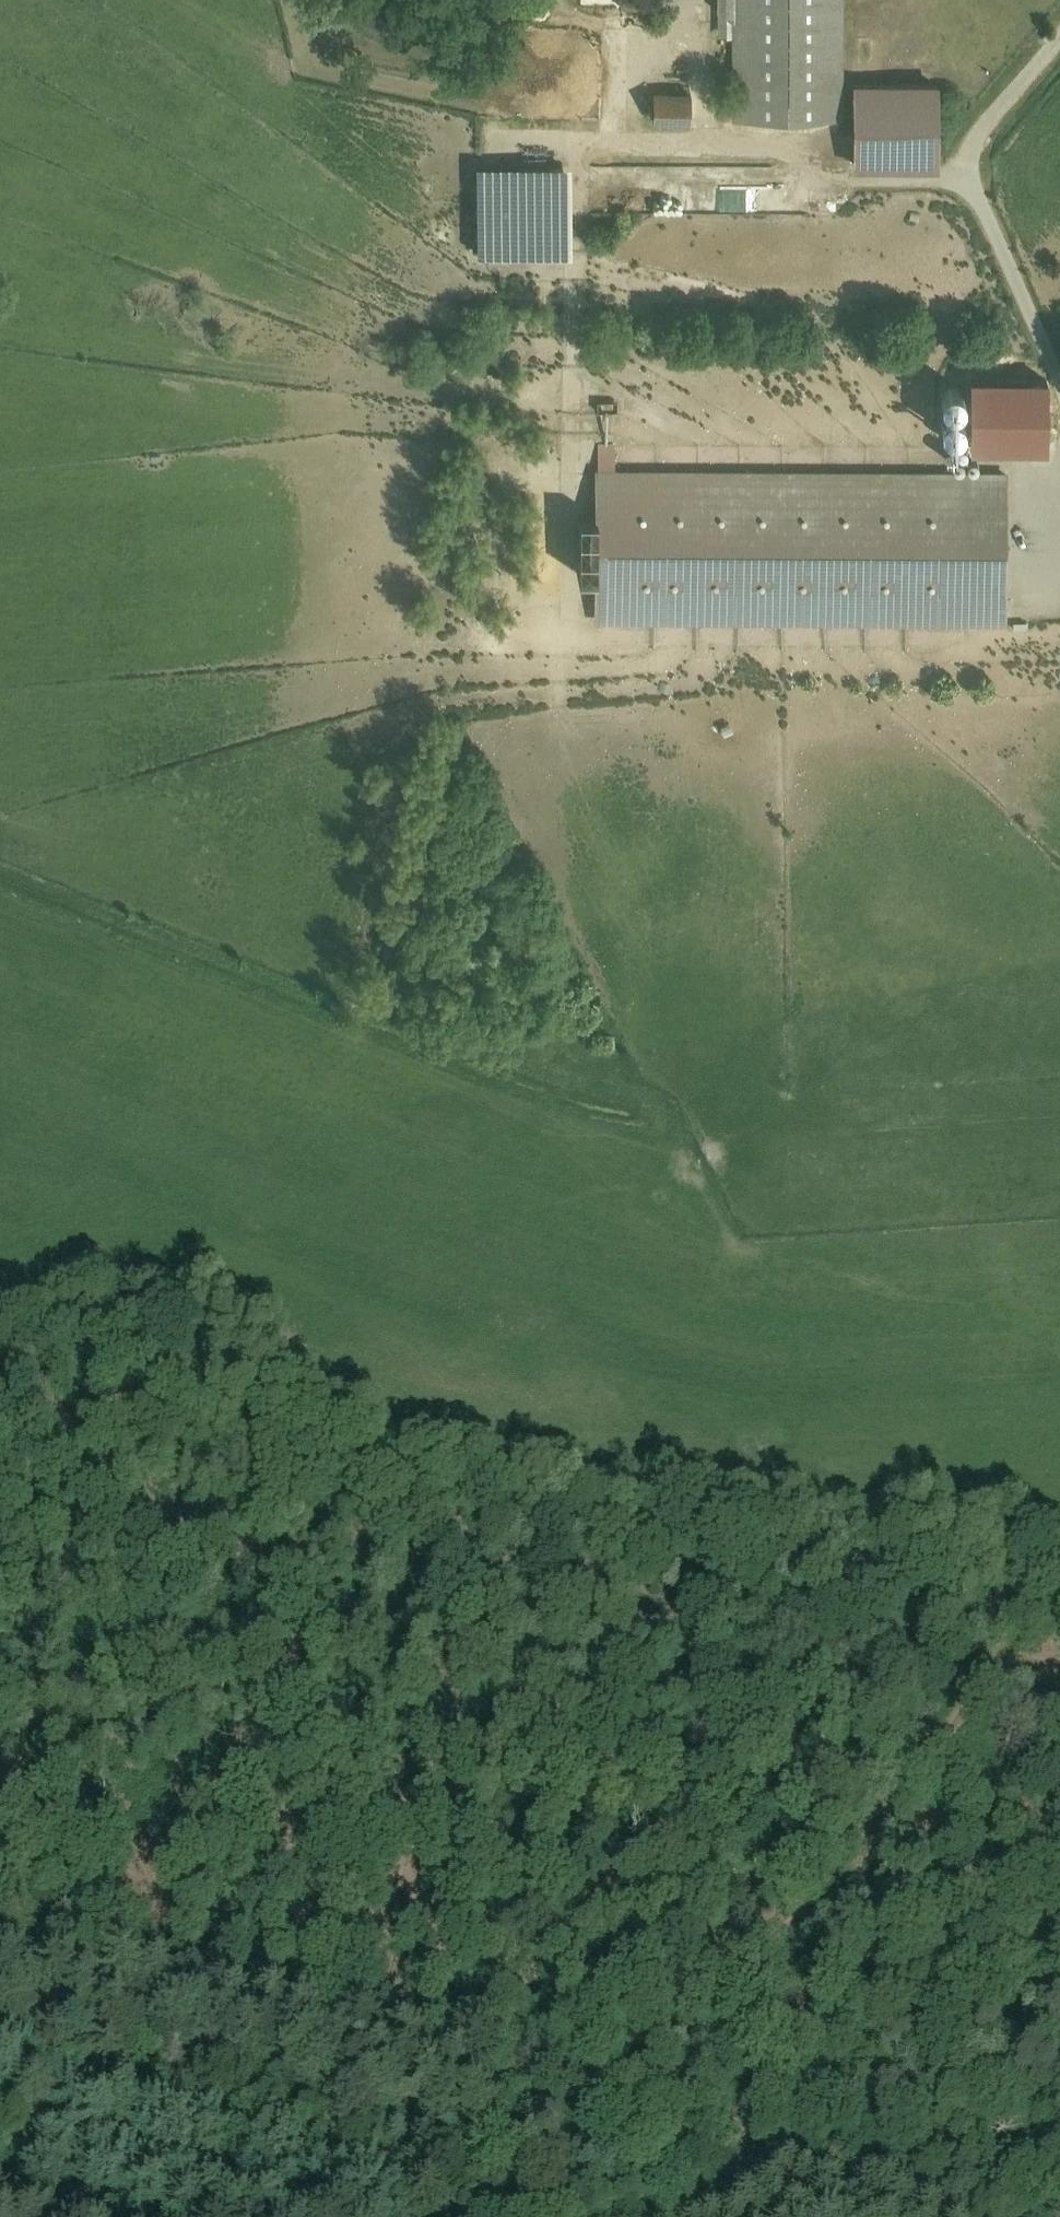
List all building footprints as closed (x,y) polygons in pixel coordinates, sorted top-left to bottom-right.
[(725,6),(726,108),(849,107),(848,0),(711,0),(711,6),(725,6)] [(652,8),(617,6),(615,28),(651,30),(652,8)] [(655,82),(655,107),(687,107),(687,82),(655,82)] [(577,162),(511,164),(513,256),(579,255),(577,162)] [(596,459),(593,459),(593,615),(1004,615),(1005,459),(614,458),(614,435),(596,435),(596,459)]
